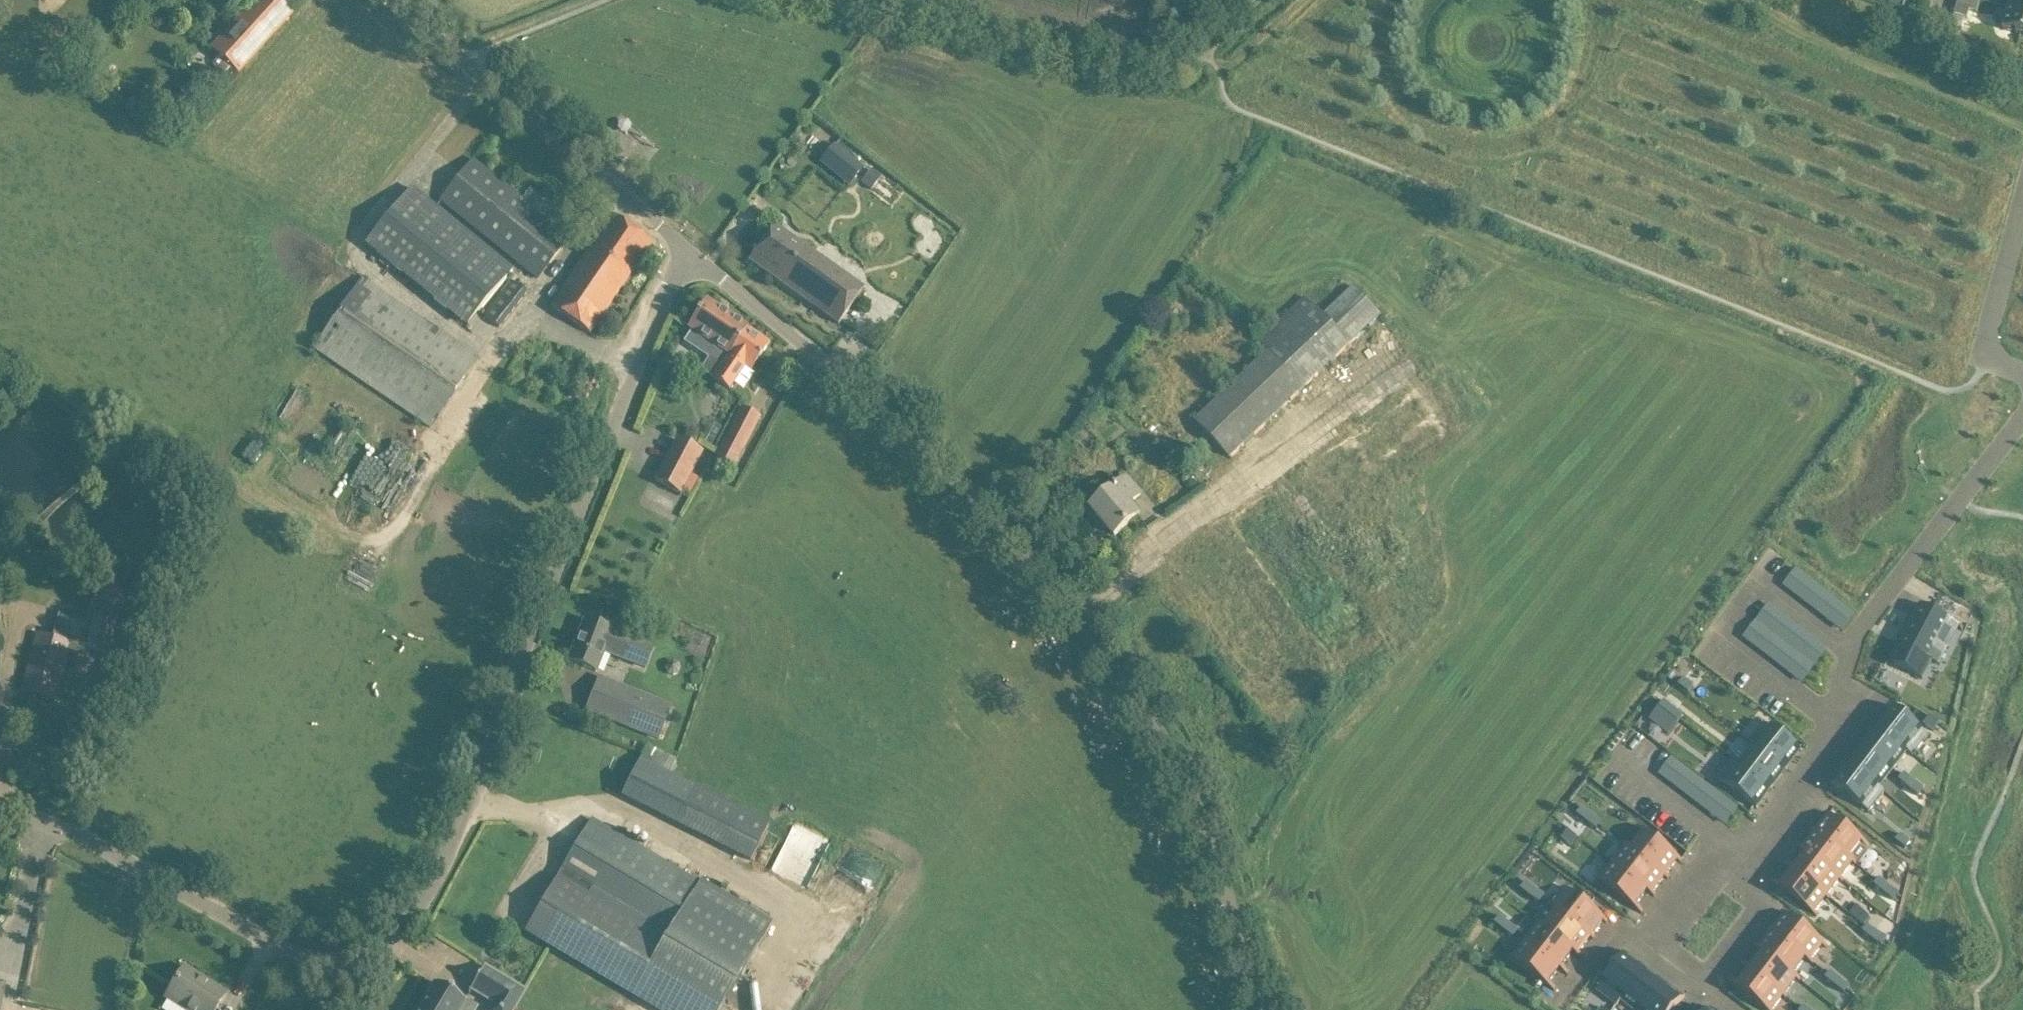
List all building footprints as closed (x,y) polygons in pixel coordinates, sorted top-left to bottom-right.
[(292,14),(277,0),(267,0),(253,16),(247,11),(212,49),(239,73),(292,14)] [(1905,2),(1904,8),(1905,8),(1907,0),(1898,0),(1905,2)] [(2009,8),(2022,12),(2022,0),(2011,0),(2009,8)] [(1956,6),(1954,14),(1968,18),(1970,10),(1956,6)] [(2009,8),(2003,30),(2022,35),(2022,12),(2009,8)] [(834,146),(821,162),(849,184),(862,169),(834,146)] [(461,176),(441,201),(537,279),(557,254),(570,238),(474,160),(461,176)] [(875,173),(865,185),(874,192),(883,180),(875,173)] [(465,327),(512,269),(413,188),(366,245),(465,327)] [(590,334),(651,244),(612,217),(551,307),(590,334)] [(839,324),(850,308),(863,290),(773,227),(749,261),(839,324)] [(478,358),(461,347),(363,280),(316,350),(430,428),(478,358)] [(499,328),(527,293),(514,282),(486,317),(499,328)] [(1231,460),(1350,347),(1382,315),(1354,286),(1321,317),(1306,301),(1260,344),(1270,354),(1197,424),(1231,460)] [(749,329),(731,317),(706,300),(687,328),(691,331),(683,342),(719,368),(727,356),(729,358),(749,329)] [(750,371),(769,343),(749,329),(729,358),(727,356),(719,368),(712,378),(728,390),(744,367),(750,371)] [(760,417),(742,408),(715,461),(732,471),(760,417)] [(676,439),(655,479),(681,493),(702,452),(676,439)] [(1130,507),(1141,497),(1145,494),(1130,476),(1092,508),(1115,536),(1138,517),(1130,507)] [(23,693),(54,701),(66,654),(84,658),(86,651),(108,656),(120,610),(123,610),(128,594),(98,587),(94,602),(91,601),(87,620),(59,614),(53,639),(38,635),(28,674),(23,693)] [(1904,646),(1894,665),(1923,680),(1924,678),(1923,678),(1932,659),(1929,658),(1936,644),(1947,649),(1960,625),(1921,605),(1905,635),(1908,637),(1904,646)] [(613,630),(604,627),(586,620),(569,661),(597,672),(605,651),(646,667),(653,649),(612,633),(613,630)] [(678,663),(673,660),(667,663),(665,668),(666,673),(673,676),(679,674),(680,669),(678,663)] [(670,707),(617,686),(598,678),(585,710),(658,740),(670,707)] [(1685,679),(1679,686),(1688,694),(1694,686),(1685,679)] [(1664,701),(1659,708),(1668,715),(1673,708),(1664,701)] [(1876,725),(1875,726),(1914,755),(1929,735),(1890,706),(1890,707),(1892,709),(1878,727),(1876,725)] [(1659,708),(1650,720),(1669,734),(1677,723),(1668,715),(1659,708)] [(1673,708),(1668,715),(1677,723),(1683,716),(1673,708)] [(1930,716),(1924,724),(1933,731),(1939,724),(1930,716)] [(1769,727),(1754,746),(1787,771),(1788,771),(1785,768),(1799,750),(1802,752),(1803,751),(1767,724),(1766,725),(1769,727)] [(1861,744),(1861,745),(1893,770),(1907,752),(1913,756),(1914,755),(1875,726),(1878,728),(1864,746),(1861,744)] [(677,760),(648,745),(641,760),(622,795),(679,825),(751,861),(769,825),(697,790),(669,775),(677,760)] [(1846,763),(1846,764),(1884,793),(1885,792),(1880,788),(1893,770),(1861,745),(1860,745),(1863,747),(1849,765),(1846,763)] [(1735,760),(1734,760),(1773,790),(1770,787),(1784,769),(1787,772),(1787,771),(1754,746),(1740,764),(1735,760)] [(1734,760),(1719,780),(1757,810),(1758,809),(1755,807),(1770,788),(1773,791),(1773,790),(1734,760)] [(1831,782),(1831,783),(1869,813),(1884,793),(1846,764),(1848,766),(1834,785),(1831,782)] [(1905,773),(1899,780),(1908,788),(1914,780),(1905,773)] [(1914,780),(1908,788),(1918,795),(1924,787),(1914,780)] [(1583,807),(1577,815),(1587,822),(1592,815),(1583,807)] [(1813,829),(1812,831),(1857,865),(1858,864),(1859,865),(1870,851),(1868,850),(1870,847),(1829,815),(1825,813),(1823,816),(1827,818),(1816,832),(1813,829)] [(1592,815),(1587,822),(1596,829),(1602,822),(1592,815)] [(771,925),(592,819),(526,930),(662,1009),(722,1009),(771,925)] [(797,822),(773,870),(801,884),(825,837),(797,822)] [(1625,843),(1624,844),(1669,879),(1670,878),(1667,875),(1677,862),(1680,864),(1682,862),(1638,826),(1635,829),(1643,835),(1633,849),(1625,843)] [(1568,830),(1562,837),(1572,845),(1578,838),(1568,830)] [(1800,846),(1799,848),(1843,882),(1844,881),(1841,878),(1852,864),(1856,866),(1857,865),(1812,831),(1811,832),(1814,834),(1803,849),(1800,846)] [(1901,833),(1895,841),(1905,848),(1911,841),(1901,833)] [(1612,860),(1611,862),(1656,896),(1657,895),(1653,892),(1665,878),(1668,880),(1669,879),(1624,844),(1623,846),(1626,848),(1615,863),(1612,860)] [(1787,863),(1786,865),(1830,899),(1831,898),(1828,895),(1839,881),(1842,883),(1843,882),(1799,848),(1798,849),(1805,855),(1794,869),(1787,863)] [(1599,877),(1597,880),(1642,914),(1644,911),(1636,906),(1647,892),(1655,897),(1656,896),(1611,862),(1610,863),(1613,865),(1602,880),(1599,877)] [(1774,880),(1772,883),(1779,888),(1817,917),(1819,914),(1816,911),(1826,898),(1829,901),(1830,899),(1786,865),(1784,866),(1792,872),(1782,886),(1774,880)] [(1880,877),(1874,884),(1884,891),(1889,884),(1880,877)] [(1527,881),(1521,889),(1530,896),(1536,889),(1527,881)] [(1889,884),(1884,891),(1893,899),(1899,892),(1889,884)] [(1551,903),(1550,905),(1595,939),(1596,938),(1593,936),(1603,922),(1606,924),(1608,922),(1605,919),(1563,887),(1561,890),(1565,892),(1554,906),(1551,903)] [(1536,889),(1530,896),(1540,903),(1546,896),(1536,889)] [(1538,921),(1537,922),(1582,957),(1583,955),(1579,953),(1590,938),(1594,941),(1595,939),(1550,905),(1549,906),(1556,912),(1545,926),(1538,921)] [(1770,929),(1769,930),(1814,964),(1815,962),(1811,960),(1822,946),(1825,949),(1827,946),(1786,915),(1783,912),(1781,914),(1784,917),(1773,931),(1770,929)] [(1501,916),(1495,923),(1504,930),(1510,923),(1501,916)] [(1524,938),(1523,939),(1568,974),(1570,972),(1562,967),(1573,952),(1581,958),(1582,957),(1537,922),(1535,923),(1539,926),(1528,940),(1524,938)] [(1510,923),(1504,930),(1514,938),(1519,930),(1510,923)] [(1868,923),(1863,930),(1872,937),(1877,930),(1868,923)] [(1757,946),(1756,947),(1800,981),(1801,980),(1794,974),(1805,959),(1813,965),(1814,964),(1769,930),(1768,931),(1772,933),(1760,948),(1757,946)] [(1877,930),(1872,937),(1882,944),(1887,937),(1877,930)] [(1512,955),(1510,957),(1547,986),(1555,992),(1557,989),(1549,983),(1560,969),(1567,975),(1568,974),(1523,939),(1522,941),(1526,943),(1515,957),(1512,955)] [(1744,963),(1743,964),(1787,998),(1788,997),(1785,994),(1796,980),(1799,982),(1800,981),(1756,947),(1755,948),(1763,954),(1751,968),(1744,963)] [(1625,955),(1597,991),(1617,1006),(1646,967),(1644,970),(1626,956),(1628,953),(1627,952),(1625,955)] [(1729,981),(1735,986),(1766,1009),(1773,1009),(1783,997),(1786,1000),(1787,998),(1743,964),(1742,965),(1749,971),(1738,985),(1731,979),(1729,981)] [(485,966),(471,989),(494,1004),(490,1009),(513,1009),(525,991),(485,966)] [(1617,1006),(1622,1001),(1634,1009),(1644,1009),(1666,982),(1665,982),(1663,984),(1645,971),(1647,968),(1646,967),(1617,1006)] [(226,994),(185,968),(165,999),(182,1009),(216,1009),(226,994)] [(1831,972),(1825,979),(1835,986),(1840,979),(1831,972)] [(1840,979),(1835,986),(1844,993),(1850,986),(1840,979)] [(1644,1009),(1676,1009),(1683,1000),(1685,997),(1684,996),(1682,999),(1664,985),(1666,982),(1644,1009)] [(419,1009),(476,1009),(478,1008),(466,1001),(436,983),(419,1009)]
